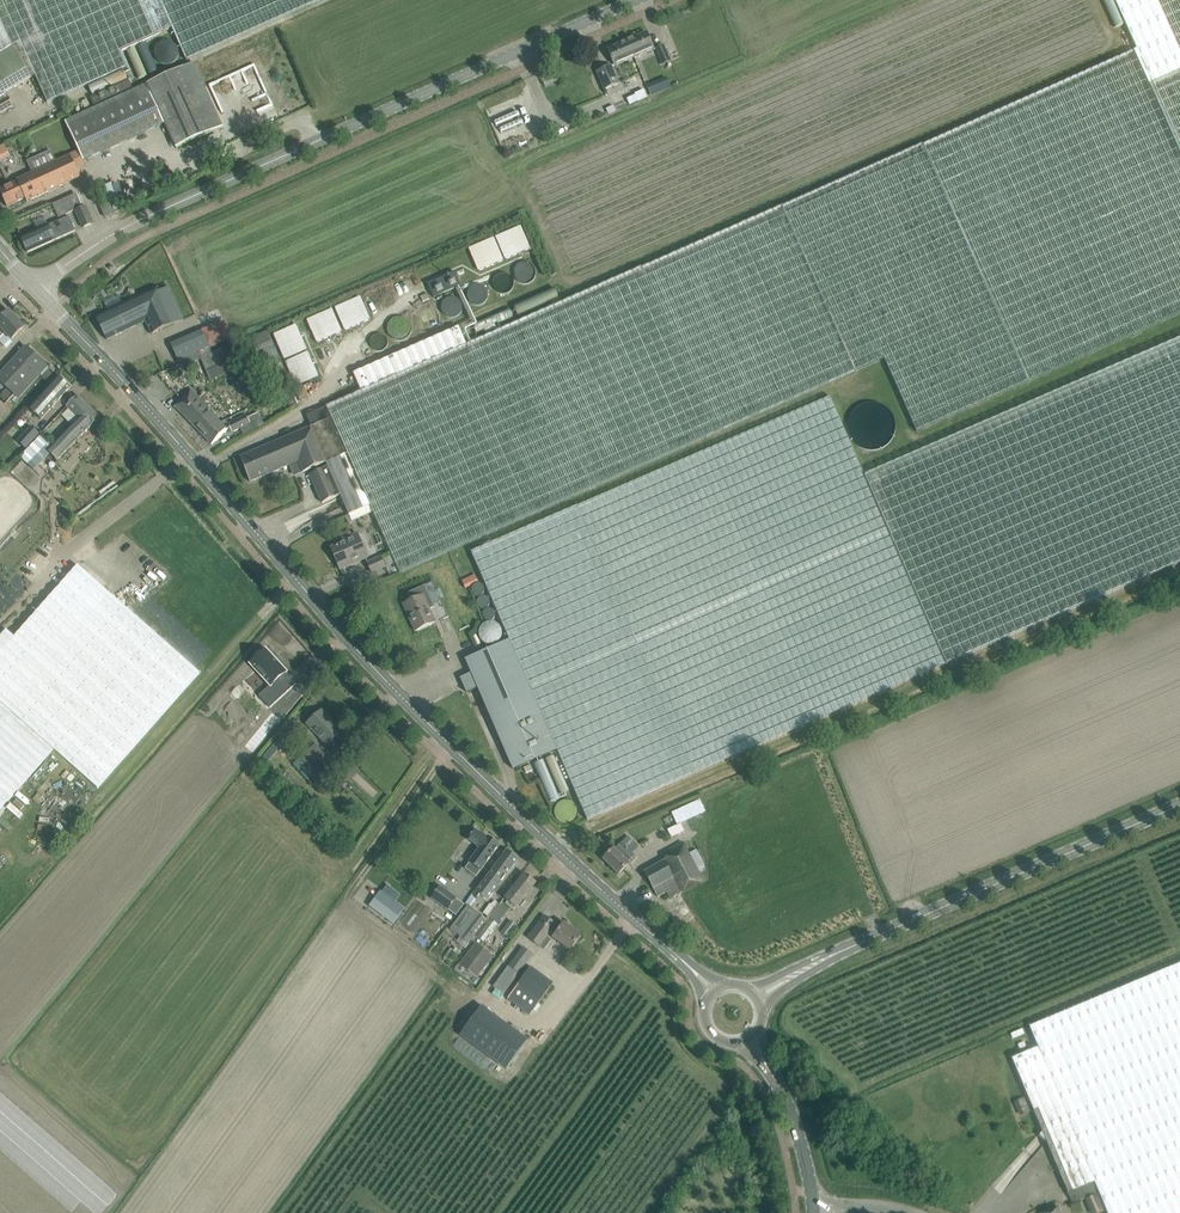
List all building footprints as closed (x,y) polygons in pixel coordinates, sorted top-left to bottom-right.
[(4,110),(0,112),(0,113),(13,105),(5,92),(31,77),(35,75),(47,102),(127,67),(120,51),(172,28),(187,61),(204,53),(322,0),(0,0),(0,104),(4,110)] [(1137,49),(923,145),(923,144),(783,206),(782,206),(642,268),(642,267),(467,344),(459,327),(353,373),(361,391),(326,406),(326,407),(307,415),(313,429),(240,457),(250,482),(299,461),(303,472),(326,463),(328,467),(310,475),(322,503),(340,496),(348,515),(370,506),(400,573),(884,359),(917,432),(1179,314),(1179,0),(1114,0),(1137,49)] [(654,48),(651,43),(647,32),(627,40),(634,57),(654,48)] [(634,57),(627,40),(608,49),(612,60),(614,65),(634,57)] [(670,60),(664,45),(656,48),(662,63),(670,60)] [(223,127),(194,63),(65,121),(83,161),(165,124),(176,148),(223,127)] [(605,90),(619,83),(612,66),(597,72),(605,90)] [(555,74),(542,80),(545,87),(558,81),(555,74)] [(647,84),(651,95),(661,91),(657,80),(647,84)] [(128,81),(90,98),(93,106),(132,89),(128,81)] [(636,95),(627,99),(630,105),(639,101),(639,102),(651,97),(648,88),(635,94),(636,95)] [(614,106),(607,109),(609,115),(617,112),(614,106)] [(0,190),(0,191),(7,207),(26,198),(27,202),(81,177),(71,155),(56,162),(52,151),(29,162),(33,172),(29,174),(29,175),(17,180),(18,182),(0,190)] [(163,177),(161,178),(165,187),(175,183),(170,173),(163,177)] [(68,214),(62,201),(53,205),(59,218),(68,214)] [(111,215),(119,211),(116,202),(107,206),(111,215)] [(75,211),(83,228),(93,223),(86,206),(75,211)] [(111,215),(107,206),(102,209),(106,217),(111,215)] [(76,231),(69,216),(21,238),(28,252),(76,231)] [(521,225),(496,236),(506,259),(531,248),(521,225)] [(494,237),(469,248),(479,270),(504,260),(494,237)] [(536,271),(536,270),(536,268),(535,266),(533,262),(530,260),(526,259),(524,259),(522,260),(518,262),(515,266),(515,270),(515,272),(515,274),(518,278),(520,280),(523,281),(525,281),(529,281),(531,280),(533,278),(535,275),(536,271)] [(515,282),(514,278),(512,274),(510,272),(508,271),(503,270),(499,270),(497,271),(495,272),(493,275),(492,277),(491,279),(490,281),(491,286),(493,290),(495,292),(498,293),(502,294),(506,293),(511,291),(514,287),(515,282)] [(428,284),(434,297),(461,285),(455,272),(428,284)] [(490,293),(489,288),(487,286),(486,284),(484,282),(481,281),(476,280),(474,281),(472,281),(469,283),(468,284),(465,288),(464,293),(465,296),(465,298),(468,302),(472,305),(476,306),(480,305),(483,304),(485,303),(487,301),(488,299),(489,296),(490,293)] [(108,311),(96,316),(107,340),(146,321),(152,334),(183,320),(168,287),(160,291),(158,287),(123,303),(119,296),(104,303),(108,311)] [(360,296),(335,307),(345,329),(369,319),(360,296)] [(331,308),(307,319),(317,342),(341,331),(331,308)] [(5,347),(11,340),(16,335),(25,327),(10,311),(0,320),(0,342),(5,347)] [(491,325),(511,318),(509,311),(488,318),(491,325)] [(224,321),(169,341),(177,363),(210,350),(210,349),(232,341),(224,321)] [(296,324),(274,334),(284,359),(307,349),(296,324)] [(246,340),(251,351),(262,347),(268,363),(263,365),(267,375),(283,369),(267,331),(246,340)] [(1175,565),(1179,563),(1179,339),(865,476),(831,397),(471,552),(510,640),(465,659),(471,673),(460,678),(467,692),(478,688),(513,769),(557,750),(587,820),(1175,565)] [(48,366),(26,346),(0,374),(0,381),(14,394),(19,399),(48,366)] [(212,353),(202,358),(207,371),(228,363),(223,349),(212,353)] [(308,351),(285,361),(296,386),(319,376),(308,351)] [(238,371),(233,373),(237,383),(242,381),(238,371)] [(41,420),(71,387),(59,376),(29,409),(41,420)] [(303,386),(295,390),(301,402),(308,398),(303,386)] [(227,430),(221,423),(191,391),(175,406),(212,445),(227,430)] [(57,461),(92,426),(100,417),(78,395),(67,407),(79,419),(52,446),(42,436),(20,457),(34,471),(51,455),(57,461)] [(294,395),(287,399),(290,406),(298,403),(294,395)] [(9,410),(0,402),(0,420),(9,410)] [(259,412),(247,418),(246,416),(227,425),(231,432),(240,428),(244,435),(264,424),(259,412)] [(40,434),(31,426),(17,441),(26,449),(40,434)] [(868,427),(867,446),(886,447),(887,428),(868,427)] [(368,557),(357,533),(343,540),(344,542),(331,548),(340,569),(368,557)] [(385,567),(381,557),(367,562),(372,573),(385,567)] [(54,749),(98,788),(200,673),(78,565),(2,651),(0,649),(0,810),(54,749)] [(430,609),(434,607),(425,585),(407,593),(411,601),(403,604),(415,631),(436,622),(430,609)] [(268,651),(252,665),(272,687),(261,697),(272,709),(290,693),(280,682),(288,674),(289,674),(268,651)] [(341,732),(334,723),(332,724),(321,712),(323,711),(322,711),(307,724),(327,745),(341,732)] [(332,761),(315,742),(301,755),(318,773),(332,761)] [(540,761),(534,763),(549,801),(570,793),(564,778),(561,779),(557,770),(559,769),(554,755),(540,760),(540,761)] [(287,773),(281,779),(296,793),(302,787),(287,773)] [(692,803),(672,812),(677,823),(697,814),(692,803)] [(672,838),(682,833),(678,826),(668,830),(672,838)] [(481,871),(500,845),(488,836),(487,838),(475,830),(468,840),(480,848),(469,862),(469,863),(465,868),(476,876),(480,871),(481,871)] [(628,862),(635,856),(621,842),(615,849),(611,844),(605,850),(608,854),(604,859),(619,874),(629,863),(628,862)] [(672,857),(644,871),(658,897),(667,892),(670,899),(681,893),(703,881),(689,854),(683,843),(679,845),(668,850),(672,857)] [(488,899),(506,874),(513,865),(514,865),(514,864),(518,859),(507,851),(503,856),(502,857),(503,857),(477,891),(488,899)] [(523,898),(528,892),(535,882),(525,874),(506,899),(508,901),(506,903),(514,909),(515,907),(516,908),(519,904),(522,906),(526,901),(523,898)] [(440,886),(431,899),(447,911),(457,898),(440,886)] [(381,892),(370,906),(394,924),(405,909),(381,892)] [(508,911),(500,905),(490,919),(491,920),(497,925),(498,925),(508,911)] [(487,921),(468,907),(450,929),(470,944),(487,921)] [(581,936),(564,924),(560,929),(554,925),(555,924),(545,917),(538,926),(529,939),(539,946),(539,945),(544,949),(551,940),(546,936),(548,933),(553,937),(571,950),(574,946),(581,936)] [(491,920),(477,938),(483,943),(497,925),(491,920)] [(510,920),(502,932),(511,938),(519,927),(510,920)] [(475,943),(459,965),(477,978),(493,956),(475,943)] [(522,947),(494,986),(504,993),(532,954),(522,947)] [(1030,1027),(1038,1047),(1012,1058),(1068,1193),(1095,1182),(1108,1212),(1179,1212),(1179,964),(1030,1027)] [(529,1016),(553,983),(528,965),(525,969),(528,972),(508,1000),(529,1016)] [(459,1036),(506,1070),(512,1061),(518,1053),(528,1040),(482,1006),(459,1036)] [(518,1053),(512,1061),(518,1066),(524,1057),(518,1053)] [(1024,1098),(1014,1102),(1020,1116),(1030,1112),(1024,1098)]
